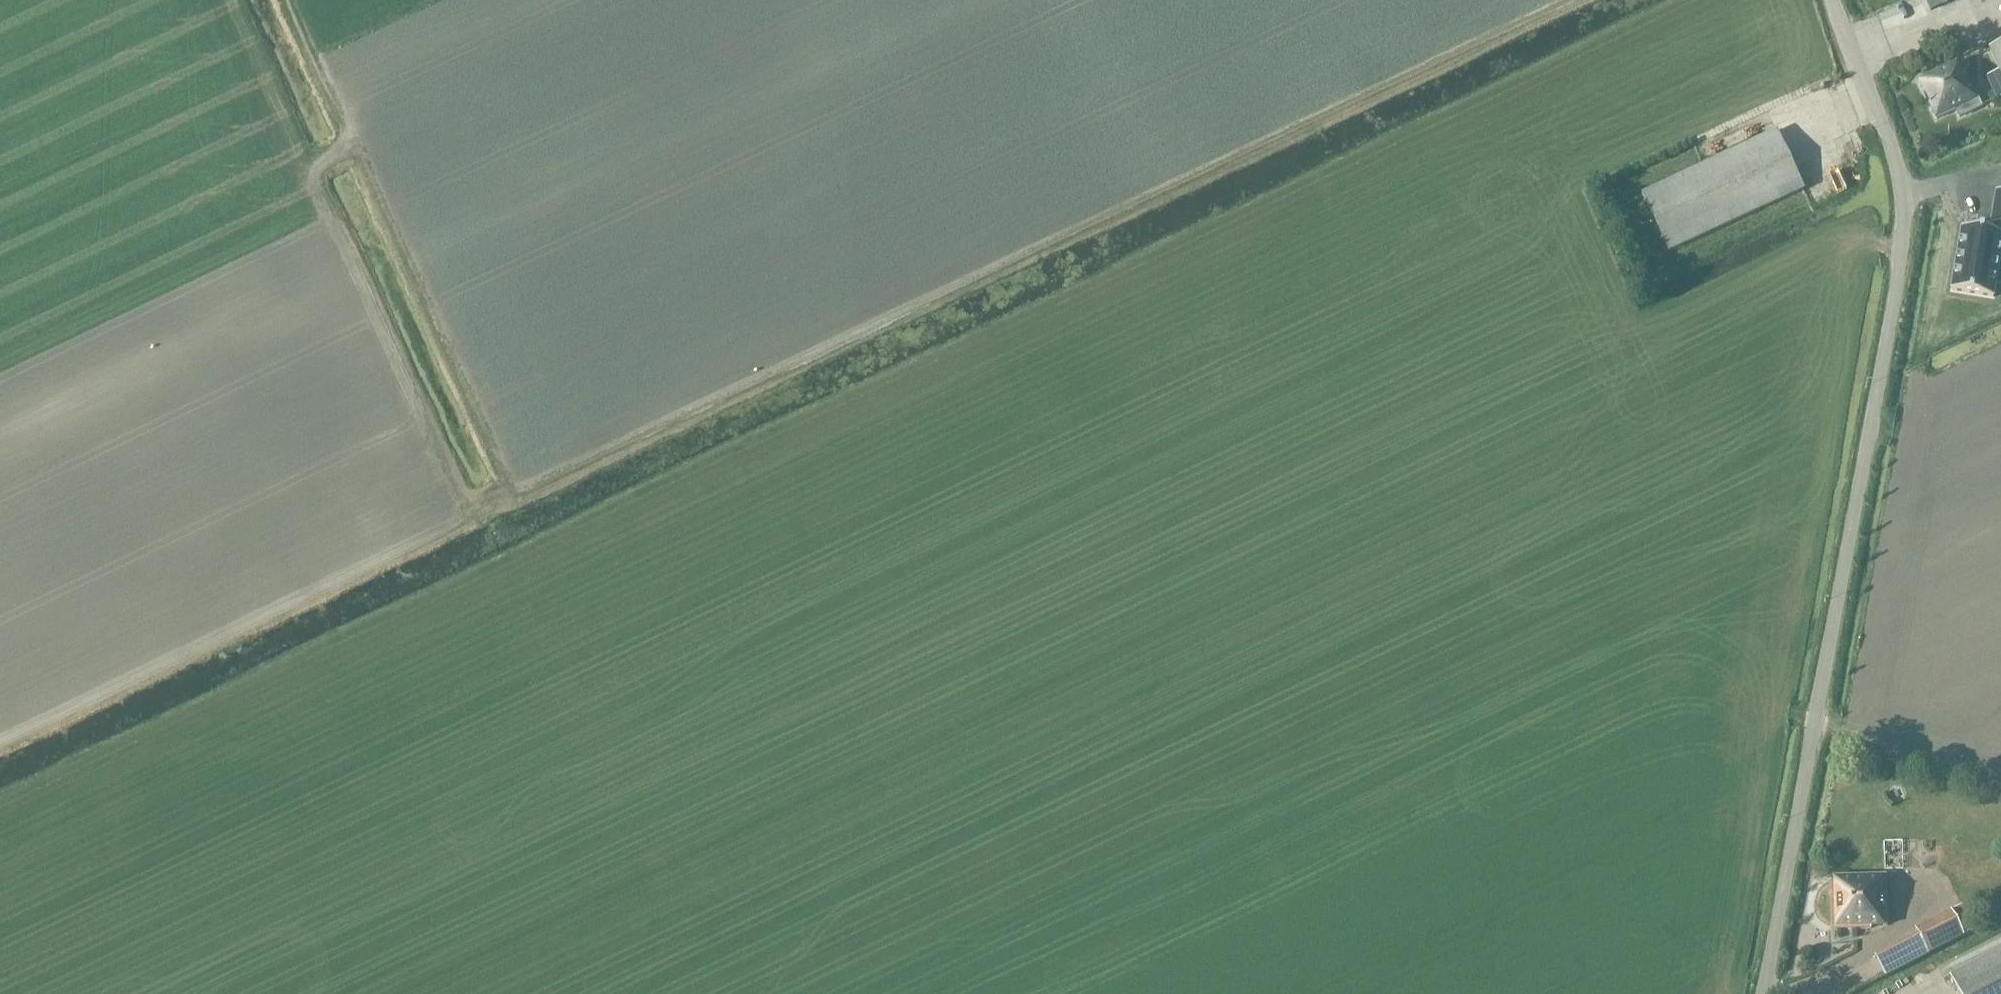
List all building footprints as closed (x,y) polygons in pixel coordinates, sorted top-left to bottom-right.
[(1954,0),(1926,0),(1931,11),(1954,0)] [(1989,48),(2000,71),(2000,74),(2000,42),(1989,48)] [(1959,118),(1983,106),(1966,72),(1964,73),(1958,60),(1916,81),(1936,120),(1955,110),(1959,118)] [(1803,190),(1777,130),(1642,194),(1670,253),(1803,190)] [(1842,156),(1831,161),(1838,176),(1849,171),(1842,156)] [(1971,224),(1960,287),(2000,294),(2000,230),(1971,224)] [(1890,853),(1889,841),(1875,841),(1875,853),(1890,853)] [(1885,875),(1833,876),(1835,929),(1872,928),(1872,925),(1888,925),(1886,875),(1885,875)] [(1951,910),(1915,928),(1918,934),(1928,954),(1928,955),(1964,937),(1964,936),(1974,931),(1962,906),(1951,911),(1951,910)] [(1949,976),(1959,993),(2000,993),(2000,950),(1949,976)] [(1829,993),(1821,973),(1837,966),(1833,957),(1780,980),(1786,993),(1827,993),(1829,993)]
